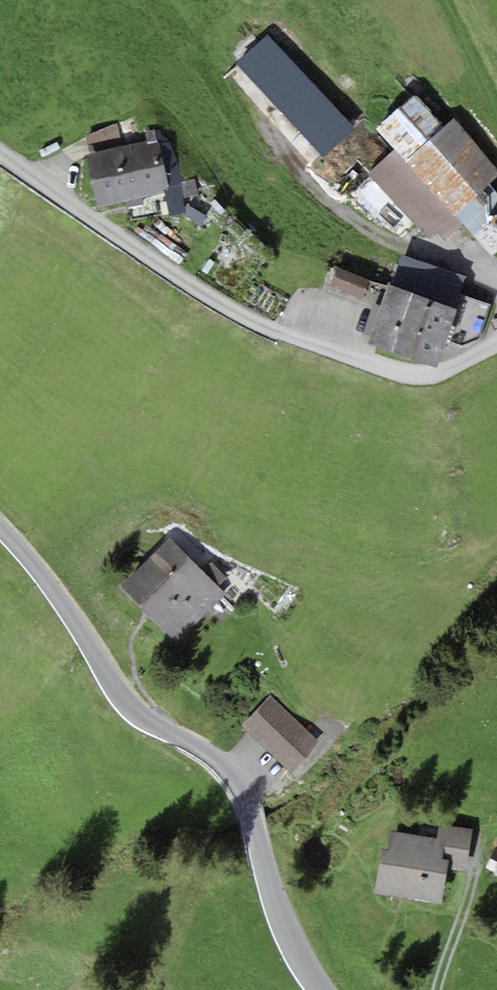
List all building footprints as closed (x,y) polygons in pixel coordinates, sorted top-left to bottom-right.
[(356,129),(267,34),(235,64),(324,159),(356,129)] [(490,185),(496,178),(496,168),(453,120),(445,127),(415,94),(376,128),(395,150),(369,173),(429,239),(438,231),(444,238),(462,222),(473,234),(496,212),(496,193),(490,185)] [(86,137),(90,155),(123,147),(118,124),(86,137)] [(90,155),(86,156),(98,207),(170,190),(158,139),(123,147),(90,155)] [(403,255),(392,286),(454,309),(459,294),(465,278),(403,255)] [(371,279),(337,267),(330,288),(363,300),(371,279)] [(392,286),(388,284),(366,342),(436,368),(445,343),(457,310),(454,309),(392,286)] [(490,305),(459,294),(454,309),(457,310),(445,343),(461,347),(478,341),(490,305)] [(202,571),(169,537),(119,586),(175,643),(225,595),(218,587),(202,571)] [(202,571),(218,587),(226,579),(210,562),(202,571)] [(319,743),(270,695),(241,724),(290,772),(319,743)] [(446,869),(466,872),(472,829),(439,825),(437,838),(446,839),(443,859),(447,860),(446,869)] [(374,894),(441,904),(446,869),(447,860),(443,859),(446,839),(437,838),(391,832),(388,852),(380,851),(374,894)]
